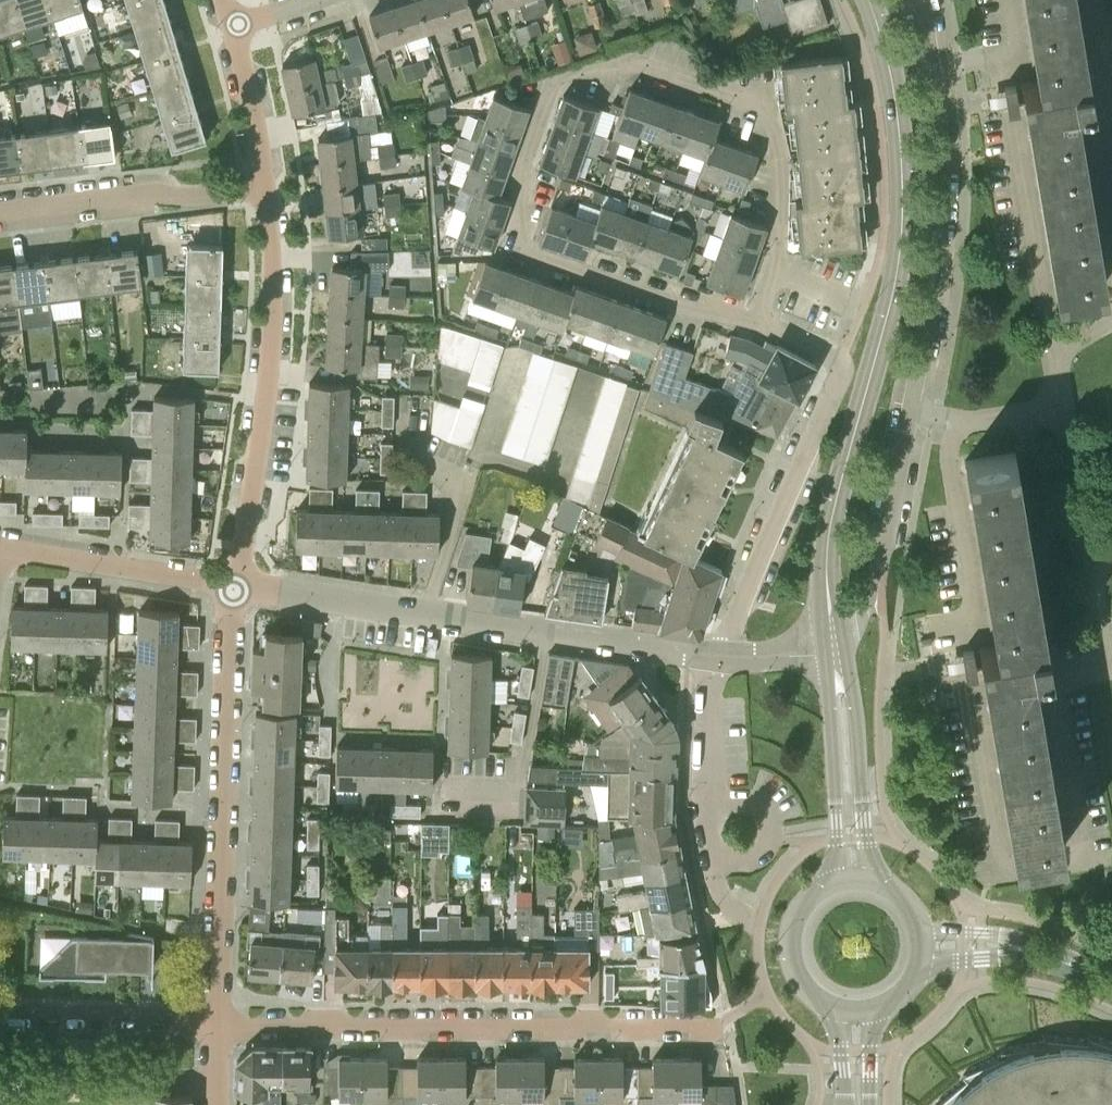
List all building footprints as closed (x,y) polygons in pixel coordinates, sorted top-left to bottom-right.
[(23,25),(15,0),(0,0),(0,32),(23,25)] [(52,16),(47,0),(15,0),(23,25),(52,16)] [(82,3),(81,0),(47,0),(52,16),(82,7),(82,3)] [(169,20),(163,0),(130,0),(128,1),(137,30),(169,20)] [(427,31),(417,0),(415,0),(393,7),(404,39),(406,38),(409,49),(429,42),(426,32),(427,31)] [(450,24),(442,0),(417,0),(427,31),(450,24)] [(474,16),(469,0),(442,0),(450,24),(474,16)] [(519,1),(519,0),(492,0),(495,9),(519,1)] [(548,10),(545,0),(519,0),(519,1),(524,18),(548,10)] [(603,13),(599,0),(598,0),(590,3),(593,16),(603,13)] [(631,13),(628,0),(613,0),(619,17),(631,13)] [(631,13),(632,16),(647,11),(644,0),(628,0),(631,13)] [(707,0),(693,0),(694,4),(689,5),(694,22),(712,15),(707,0)] [(763,26),(787,19),(792,36),(828,24),(820,0),(793,0),(784,3),(782,0),(730,0),(735,13),(756,6),(763,26)] [(1092,95),(1076,0),(1024,0),(1038,80),(1021,83),(1021,84),(1020,84),(1022,94),(1024,106),(1025,105),(1055,290),(1106,282),(1076,98),(1092,95)] [(380,47),(404,39),(393,7),(369,15),(380,47)] [(603,13),(593,16),(597,26),(606,23),(603,13)] [(45,36),(40,20),(38,20),(23,25),(28,42),(45,36)] [(145,59),(178,50),(169,20),(137,30),(145,59)] [(526,24),(531,39),(542,35),(537,20),(526,24)] [(520,43),(531,39),(526,24),(515,27),(520,43)] [(352,64),(367,59),(358,33),(343,38),(352,64)] [(458,46),(463,62),(474,58),(469,43),(458,46)] [(452,65),(463,62),(458,46),(447,50),(452,65)] [(573,59),(569,49),(555,54),(559,64),(573,59)] [(154,89),(187,79),(178,50),(145,59),(154,89)] [(100,65),(96,51),(87,53),(83,58),(85,68),(100,65)] [(781,62),(786,111),(793,110),(793,107),(846,102),(841,55),(781,62)] [(373,61),(380,84),(395,79),(387,56),(373,61)] [(282,64),(288,89),(321,82),(333,79),(337,78),(335,67),(317,71),(314,57),(282,64)] [(412,62),(416,77),(427,73),(423,58),(412,62)] [(477,69),(474,58),(463,62),(466,72),(477,69)] [(50,70),(47,62),(39,65),(41,72),(50,70)] [(344,77),(360,73),(358,65),(351,67),(350,62),(341,64),(344,77)] [(405,80),(416,77),(412,62),(400,65),(405,80)] [(360,73),(344,77),(346,87),(359,84),(363,99),(375,96),(369,70),(360,73)] [(163,118),(196,108),(187,79),(154,89),(163,118)] [(333,79),(321,82),(288,89),(293,114),(326,106),(338,103),(333,79)] [(430,85),(435,100),(448,96),(444,81),(430,85)] [(57,92),(56,83),(44,85),(45,94),(57,92)] [(26,99),(24,87),(13,89),(15,100),(26,99)] [(639,132),(640,133),(652,97),(629,89),(623,106),(620,114),(617,124),(611,137),(609,136),(606,145),(617,149),(619,141),(634,146),(639,132)] [(484,117),(521,131),(529,108),(492,95),(484,117)] [(555,118),(591,130),(599,107),(563,95),(555,118)] [(640,133),(662,141),(675,105),(652,97),(640,133)] [(853,101),(846,102),(793,107),(793,110),(798,155),(858,149),(853,101)] [(132,115),(129,102),(116,105),(120,118),(132,115)] [(609,111),(620,114),(623,106),(612,103),(609,111)] [(437,106),(438,119),(446,119),(445,104),(437,106)] [(662,141),(684,148),(684,149),(697,113),(675,105),(662,141)] [(429,120),(438,119),(437,106),(428,109),(429,120)] [(196,108),(163,118),(172,148),(175,147),(176,148),(206,139),(206,137),(204,138),(196,108)] [(355,158),(378,156),(395,154),(393,141),(370,144),(369,132),(377,131),(375,113),(348,116),(350,134),(318,138),(321,162),(355,158)] [(705,156),(706,156),(712,138),(714,138),(720,121),(697,113),(684,149),(684,148),(679,162),(700,170),(705,156)] [(477,139),(513,153),(521,131),(484,117),(477,139)] [(583,153),(591,130),(555,118),(547,140),(583,153)] [(79,124),(83,160),(114,156),(114,157),(115,157),(111,124),(110,124),(110,120),(79,124)] [(53,164),(83,160),(79,124),(48,128),(53,164)] [(22,168),(53,164),(48,128),(18,132),(22,168)] [(22,168),(18,132),(0,134),(0,171),(22,168)] [(700,170),(699,173),(723,182),(736,146),(714,138),(712,138),(706,156),(705,156),(700,170)] [(456,157),(470,162),(505,175),(513,153),(477,139),(473,149),(455,143),(451,155),(456,157)] [(431,152),(439,151),(439,140),(430,140),(431,152)] [(575,176),(583,153),(547,140),(539,163),(575,176)] [(617,149),(606,145),(603,153),(614,157),(617,149)] [(736,146),(723,182),(745,189),(758,154),(736,146)] [(858,149),(798,155),(803,201),(803,203),(856,198),(864,197),(858,149)] [(439,151),(431,152),(431,163),(440,162),(439,151)] [(395,154),(378,156),(379,168),(396,165),(395,154)] [(629,162),(639,166),(642,157),(632,154),(629,162)] [(379,168),(378,156),(355,158),(321,162),(324,187),(358,183),(356,170),(379,168)] [(460,185),(472,189),(473,188),(497,197),(497,196),(505,175),(470,162),(456,157),(449,180),(461,183),(460,185)] [(601,158),(597,169),(606,172),(610,161),(601,158)] [(626,168),(615,164),(613,173),(623,177),(626,168)] [(662,174),(673,178),(676,169),(665,165),(662,174)] [(676,169),(673,178),(684,182),(687,173),(676,169)] [(634,184),(637,173),(630,170),(626,182),(634,184)] [(647,185),(657,189),(661,181),(650,177),(647,185)] [(572,182),(561,178),(558,186),(569,190),(572,182)] [(661,181),(657,189),(668,193),(671,184),(661,181)] [(327,211),(361,208),(358,183),(324,187),(327,211)] [(473,188),(472,189),(465,210),(502,224),(510,201),(497,196),(497,197),(473,188)] [(592,198),(603,201),(606,193),(594,189),(592,198)] [(384,204),(400,203),(399,191),(383,193),(384,204)] [(434,203),(443,202),(442,191),(434,191),(434,203)] [(689,201),(700,205),(703,195),(692,192),(689,201)] [(591,240),(612,248),(625,211),(628,201),(606,193),(603,201),(603,203),(600,211),(597,219),(598,219),(592,236),(593,236),(591,240)] [(703,195),(700,205),(711,208),(714,199),(703,195)] [(612,248),(635,256),(647,219),(653,204),(630,196),(628,201),(625,211),(612,248)] [(738,209),(747,212),(750,201),(742,198),(738,209)] [(861,244),(856,198),(803,203),(803,201),(795,201),(800,250),(861,244)] [(443,202),(434,203),(435,214),(444,214),(443,202)] [(400,203),(384,204),(385,216),(401,215),(400,203)] [(574,214),(575,214),(562,249),(585,258),(591,240),(593,236),(592,236),(598,219),(597,219),(600,211),(578,203),(574,214)] [(551,206),(539,241),(562,249),(575,214),(574,214),(551,206)] [(330,237),(364,233),(361,208),(327,211),(330,237)] [(481,252),(484,243),(493,247),(502,224),(465,210),(457,234),(451,252),(481,252)] [(723,236),(758,249),(766,226),(731,213),(723,236)] [(695,226),(704,229),(708,218),(699,215),(695,226)] [(670,227),(657,264),(679,272),(693,238),(694,229),(681,216),(671,219),(668,227),(670,227)] [(670,227),(668,227),(647,219),(635,256),(657,264),(670,227)] [(694,229),(693,238),(700,240),(704,229),(695,226),(694,229)] [(361,250),(388,250),(388,235),(360,236),(361,250)] [(715,258),(750,271),(758,249),(723,236),(715,258)] [(187,276),(221,277),(222,246),(223,246),(223,245),(191,244),(191,245),(188,245),(187,276)] [(106,255),(110,288),(141,285),(140,281),(141,281),(137,249),(136,250),(136,251),(106,255)] [(331,292),(364,294),(366,270),(389,269),(388,250),(361,250),(355,251),(354,268),(332,267),(331,292)] [(79,292),(110,288),(106,255),(75,258),(79,292)] [(49,296),(79,292),(75,258),(45,262),(49,296)] [(750,271),(715,258),(707,281),(742,294),(750,271)] [(472,297),(495,305),(508,269),(485,261),(472,297)] [(18,299),(49,296),(45,262),(14,265),(18,299)] [(456,271),(456,262),(439,262),(439,271),(456,271)] [(22,329),(18,299),(14,265),(0,267),(0,332),(22,329)] [(495,305),(517,314),(530,277),(508,269),(495,305)] [(691,284),(695,274),(687,271),(683,281),(691,284)] [(186,306),(220,307),(221,277),(187,276),(186,306)] [(517,314),(539,322),(552,285),(530,277),(517,314)] [(388,294),(404,295),(405,284),(389,283),(388,294)] [(552,285),(539,322),(562,330),(565,322),(564,322),(575,293),(573,293),(552,285)] [(573,293),(575,293),(564,322),(565,322),(586,330),(599,294),(576,286),(573,293)] [(160,303),(159,289),(149,290),(151,304),(160,303)] [(329,316),(363,318),(364,294),(331,292),(329,316)] [(404,295),(388,294),(387,306),(404,307),(404,295)] [(586,330),(608,338),(621,302),(599,294),(586,330)] [(608,338),(630,346),(643,310),(621,302),(608,338)] [(185,337),(219,338),(220,307),(186,306),(185,337)] [(630,346),(653,354),(666,318),(643,310),(630,346)] [(372,319),(363,318),(329,316),(328,341),(361,343),(361,342),(370,342),(372,319)] [(474,329),(485,332),(488,324),(477,320),(474,329)] [(488,324),(485,332),(496,336),(499,328),(488,324)] [(437,360),(448,363),(459,331),(441,325),(437,360)] [(448,363),(459,367),(470,334),(459,331),(448,363)] [(385,344),(402,345),(403,333),(386,332),(385,344)] [(459,367),(471,370),(474,360),(478,349),(481,338),(470,334),(459,367)] [(648,391),(695,409),(722,417),(775,436),(777,437),(816,365),(777,344),(776,346),(766,341),(763,347),(750,340),(730,335),(725,356),(740,358),(748,362),(732,392),(685,375),(693,351),(666,341),(648,391)] [(518,345),(529,348),(532,340),(522,336),(518,345)] [(219,338),(185,337),(184,368),(187,368),(187,369),(219,370),(219,369),(218,369),(219,338)] [(478,349),(500,357),(503,345),(481,338),(478,349)] [(532,340),(529,348),(540,352),(543,344),(532,340)] [(361,343),(328,341),(326,366),(357,368),(357,376),(377,377),(379,343),(370,342),(361,342),(361,343)] [(402,345),(385,344),(385,356),(401,357),(402,345)] [(565,354),(576,358),(579,349),(568,345),(565,354)] [(474,360),(496,368),(500,357),(478,349),(474,360)] [(579,349),(576,358),(586,361),(589,353),(579,349)] [(529,362),(551,369),(555,358),(533,351),(529,362)] [(551,369),(573,376),(577,365),(555,358),(551,369)] [(470,371),(493,379),(496,368),(474,360),(471,370),(470,371)] [(609,370),(620,373),(623,365),(612,361),(609,370)] [(525,373),(548,380),(551,369),(529,362),(525,373)] [(623,365),(620,373),(630,377),(633,369),(623,365)] [(136,379),(135,369),(119,371),(120,381),(136,379)] [(548,380),(570,387),(573,376),(551,369),(548,380)] [(493,379),(470,371),(467,382),(489,390),(493,379)] [(429,375),(411,373),(410,389),(428,390),(429,375)] [(522,384),(544,391),(548,380),(525,373),(522,384)] [(45,386),(45,374),(29,374),(29,386),(45,386)] [(601,386),(623,393),(627,383),(605,375),(601,386)] [(21,379),(9,380),(9,388),(22,387),(21,379)] [(544,391),(566,398),(570,387),(548,380),(544,391)] [(309,407),(348,408),(349,384),(309,382),(309,407)] [(599,512),(608,482),(639,388),(627,383),(623,393),(620,404),(616,415),(613,426),(609,437),(605,448),(602,459),(598,470),(595,479),(595,481),(591,492),(587,506),(599,512)] [(518,395),(541,402),(544,391),(522,384),(518,395)] [(598,397),(620,404),(623,393),(601,386),(598,397)] [(541,402),(563,410),(566,398),(544,391),(541,402)] [(722,417),(695,409),(648,391),(643,405),(687,426),(639,526),(638,526),(636,529),(636,530),(693,556),(743,450),(723,441),(729,425),(720,422),(722,417)] [(459,406),(482,413),(485,402),(463,395),(459,406)] [(515,406),(537,413),(541,402),(518,395),(515,406)] [(154,420),(193,421),(194,398),(154,396),(154,420)] [(382,411),(394,411),(394,396),(382,396),(382,411)] [(594,408),(616,415),(620,404),(598,397),(594,408)] [(431,431),(436,434),(447,402),(434,398),(431,431)] [(452,428),(455,417),(459,406),(447,402),(436,434),(448,440),(452,428)] [(537,413),(559,421),(563,410),(541,402),(537,413)] [(455,417),(478,424),(482,413),(459,406),(455,417)] [(511,417),(533,425),(537,413),(515,406),(511,417)] [(308,432),(347,433),(348,408),(309,407),(308,432)] [(590,419),(613,426),(616,415),(594,408),(590,419)] [(131,421),(147,421),(147,409),(132,409),(131,421)] [(394,411),(382,411),(381,426),(393,426),(394,411)] [(533,425),(556,432),(559,421),(537,413),(533,425)] [(452,428),(475,435),(478,424),(455,417),(452,428)] [(508,429),(530,436),(533,425),(511,417),(508,429)] [(587,430),(609,437),(613,426),(590,419),(587,430)] [(153,444),(192,445),(193,421),(154,420),(153,444)] [(147,421),(131,421),(131,433),(146,434),(147,421)] [(530,436),(552,443),(556,432),(533,425),(530,436)] [(452,428),(448,440),(471,447),(475,435),(452,428)] [(3,468),(25,469),(27,449),(27,429),(4,429),(3,468)] [(504,440),(526,447),(530,436),(508,429),(504,440)] [(583,441),(605,448),(609,437),(587,430),(583,441)] [(307,455),(346,456),(347,433),(308,432),(307,455)] [(526,447),(549,454),(552,443),(530,436),(526,447)] [(501,451),(523,458),(526,447),(504,440),(501,451)] [(580,452),(602,459),(605,448),(583,441),(580,452)] [(380,457),(392,458),(393,443),(381,442),(380,457)] [(152,468),(191,469),(192,445),(153,444),(152,468)] [(526,447),(523,458),(545,465),(549,454),(526,447)] [(25,488),(49,489),(50,450),(27,449),(25,469),(25,488)] [(49,489),(73,490),(74,450),(50,450),(49,489)] [(73,490),(97,490),(98,451),(74,450),(73,490)] [(98,451),(97,490),(121,491),(122,452),(98,451)] [(576,463),(598,470),(602,459),(580,452),(576,463)] [(996,645),(979,648),(978,649),(982,670),(983,670),(1014,855),(1064,846),(1033,663),(1050,660),(1015,452),(965,460),(996,645)] [(346,456),(307,455),(306,478),(346,480),(346,456)] [(130,468),(145,469),(145,457),(130,456),(130,468)] [(392,458),(380,457),(380,472),(392,473),(392,458)] [(595,481),(595,479),(598,470),(576,463),(573,474),(595,481)] [(145,469),(130,468),(130,480),(145,480),(145,469)] [(151,491),(191,493),(191,469),(152,468),(151,491)] [(569,485),(591,492),(595,481),(573,474),(569,485)] [(565,496),(584,505),(587,506),(591,492),(569,485),(565,496)] [(309,503),(321,503),(321,488),(309,487),(309,503)] [(321,488),(321,503),(332,503),(333,488),(321,488)] [(356,504),(367,504),(368,489),(356,489),(356,504)] [(368,489),(367,504),(379,505),(379,489),(368,489)] [(402,505),(414,506),(415,491),(403,490),(402,505)] [(151,515),(190,516),(191,493),(151,491),(151,515)] [(415,491),(414,506),(426,506),(427,491),(415,491)] [(572,533),(574,529),(584,505),(565,496),(564,495),(554,524),(572,533)] [(1,501),(1,512),(16,513),(16,501),(1,501)] [(128,515),(144,515),(144,503),(129,503),(128,515)] [(574,529),(616,548),(627,525),(599,512),(587,506),(584,505),(574,529)] [(295,548),(319,549),(321,510),(297,509),(295,548)] [(319,549),(343,550),(344,510),(321,510),(319,549)] [(343,550),(367,551),(368,511),(344,510),(343,550)] [(510,543),(519,513),(506,510),(501,525),(505,526),(501,540),(510,543)] [(367,551),(391,551),(392,512),(368,511),(367,551)] [(32,524),(47,524),(48,512),(33,512),(32,524)] [(48,512),(47,524),(62,525),(63,513),(48,512)] [(391,551),(414,552),(416,513),(392,512),(391,551)] [(79,525),(94,526),(94,514),(79,513),(79,525)] [(416,513),(414,552),(438,553),(439,513),(416,513)] [(94,514),(94,526),(109,526),(110,514),(94,514)] [(144,515),(128,515),(128,526),(143,527),(144,515)] [(190,516),(151,515),(150,539),(189,540),(190,516)] [(649,605),(635,604),(632,625),(693,635),(702,630),(722,569),(693,556),(636,530),(636,529),(627,525),(616,548),(613,555),(652,573),(648,583),(653,585),(649,605)] [(467,601),(493,605),(499,566),(500,563),(488,562),(492,535),(487,535),(466,532),(457,557),(456,564),(472,567),(467,601)] [(499,566),(493,605),(519,609),(523,577),(529,578),(545,544),(529,536),(516,565),(500,563),(499,566)] [(586,567),(561,564),(545,612),(602,621),(609,576),(586,572),(586,567)] [(24,599),(36,600),(36,584),(25,584),(24,599)] [(36,584),(36,600),(47,600),(48,585),(36,584)] [(71,601),(83,601),(83,586),(71,586),(71,601)] [(83,586),(83,601),(95,602),(96,586),(83,586)] [(11,645),(35,646),(36,607),(12,606),(11,645)] [(35,646),(59,647),(60,607),(36,607),(35,646)] [(59,647),(83,648),(84,608),(60,607),(59,647)] [(84,608),(83,648),(107,648),(108,609),(84,608)] [(138,634),(177,635),(178,611),(139,610),(138,634)] [(300,633),(301,633),(320,636),(322,621),(301,618),(301,623),(300,633)] [(300,633),(301,623),(282,622),(282,632),(266,632),(265,647),(253,647),(251,691),(264,692),(263,706),(299,708),(301,633),(300,633)] [(184,635),(199,636),(200,624),(184,624),(184,635)] [(137,657),(176,659),(177,635),(138,634),(137,657)] [(199,636),(184,635),(184,647),(199,647),(199,636)] [(541,702),(566,706),(574,656),(549,652),(541,702)] [(451,677),(490,678),(491,654),(451,653),(451,677)] [(136,681),(176,682),(176,659),(137,657),(136,681)] [(579,658),(581,658),(599,685),(590,692),(589,700),(609,730),(622,720),(655,696),(640,675),(637,678),(627,664),(579,657),(579,658)] [(520,679),(531,681),(534,667),(522,665),(520,679)] [(182,682),(198,682),(198,671),(183,670),(182,682)] [(450,701),(489,702),(490,678),(451,677),(450,701)] [(531,681),(520,679),(517,694),(529,696),(531,681)] [(136,704),(175,706),(176,682),(136,681),(136,704)] [(91,692),(91,682),(82,682),(82,691),(91,692)] [(198,682),(182,682),(182,693),(197,694),(198,682)] [(583,767),(675,770),(676,733),(673,722),(655,696),(622,720),(628,731),(628,754),(586,753),(583,767)] [(449,725),(488,726),(489,702),(450,701),(449,725)] [(135,728),(174,730),(175,706),(136,704),(135,728)] [(255,735),(295,736),(295,713),(256,711),(255,735)] [(512,725),(524,727),(526,713),(514,711),(512,725)] [(181,728),(196,729),(196,717),(181,717),(181,728)] [(319,739),(331,740),(331,725),(319,724),(319,739)] [(488,726),(449,725),(448,749),(488,750),(488,726)] [(524,727),(512,725),(509,740),(521,742),(524,727)] [(134,752),(173,753),(174,730),(135,728),(134,752)] [(196,729),(181,728),(180,740),(196,740),(196,729)] [(254,759),(294,760),(295,736),(255,735),(254,759)] [(318,754),(330,755),(331,740),(319,739),(318,754)] [(336,785),(360,786),(361,746),(337,745),(336,785)] [(360,786),(384,786),(385,747),(361,746),(360,786)] [(384,786),(408,787),(409,748),(385,747),(384,786)] [(409,748),(408,787),(432,788),(433,749),(409,748)] [(133,775),(172,777),(173,753),(134,752),(133,775)] [(254,782),(293,784),(294,760),(254,759),(254,782)] [(179,776),(194,776),(195,764),(179,764),(179,776)] [(589,782),(597,817),(609,817),(609,818),(632,817),(673,816),(675,770),(583,767),(565,767),(566,766),(530,764),(528,779),(589,782)] [(317,786),(329,786),(329,771),(317,770),(317,786)] [(172,777),(133,775),(132,799),(171,800),(172,777)] [(194,776),(179,776),(179,788),(194,788),(194,776)] [(253,806),(292,807),(293,784),(254,782),(253,806)] [(329,786),(317,786),(316,801),(328,801),(329,786)] [(565,787),(525,786),(524,822),(564,824),(565,787)] [(16,809),(28,809),(28,794),(17,794),(16,809)] [(28,794),(28,809),(39,810),(40,794),(28,794)] [(63,810),(74,811),(75,796),(63,795),(63,810)] [(75,796),(74,811),(86,811),(86,796),(75,796)] [(343,813),(358,814),(358,801),(344,801),(343,813)] [(358,801),(358,814),(373,814),(373,802),(358,801)] [(390,815),(405,815),(405,803),(390,802),(390,815)] [(405,803),(405,815),(420,816),(421,804),(405,803)] [(252,830),(291,831),(292,807),(253,806),(252,830)] [(2,855),(25,856),(27,816),(4,815),(2,855)] [(25,856),(49,856),(50,817),(27,816),(25,856)] [(598,861),(679,847),(673,816),(632,817),(638,847),(634,848),(634,843),(614,846),(613,836),(609,836),(609,818),(609,817),(597,817),(598,818),(598,839),(598,861)] [(49,856),(72,857),(73,818),(50,817),(49,856)] [(108,832),(120,832),(120,817),(109,817),(108,832)] [(120,817),(120,832),(131,833),(132,818),(120,817)] [(307,832),(319,832),(319,817),(307,817),(307,832)] [(96,838),(97,838),(98,819),(73,818),(72,857),(95,858),(96,838)] [(154,834),(166,835),(166,819),(155,819),(154,834)] [(166,819),(166,835),(177,835),(178,820),(166,819)] [(555,839),(555,824),(539,824),(539,839),(555,839)] [(377,826),(378,841),(392,841),(391,826),(377,826)] [(251,853),(291,855),(291,831),(252,830),(251,853)] [(319,832),(307,832),(307,847),(319,848),(319,832)] [(94,878),(118,879),(120,839),(97,838),(96,838),(95,858),(94,878)] [(118,879),(142,880),(144,840),(120,839),(118,879)] [(142,880),(167,881),(168,841),(144,840),(142,880)] [(168,841),(167,881),(191,881),(192,842),(168,841)] [(643,879),(684,871),(679,847),(598,861),(599,877),(641,872),(643,879)] [(250,877),(290,878),(291,855),(251,853),(250,877)] [(307,878),(319,879),(319,863),(307,863),(307,878)] [(629,909),(639,908),(639,905),(689,897),(684,871),(643,879),(646,890),(616,895),(618,910),(629,908),(629,909)] [(335,984),(368,984),(368,945),(368,932),(352,933),(352,934),(349,934),(349,914),(336,914),(336,872),(326,872),(326,907),(324,907),(323,971),(335,971),(335,984)] [(290,878),(250,877),(250,900),(289,902),(290,878)] [(319,879),(307,878),(307,894),(319,894),(319,879)] [(32,900),(35,891),(25,888),(23,898),(32,900)] [(48,903),(49,894),(39,893),(38,902),(48,903)] [(407,895),(393,895),(393,921),(393,984),(421,984),(421,945),(406,945),(407,895)] [(639,905),(639,908),(644,934),(647,934),(696,933),(689,897),(639,905)] [(92,913),(93,901),(77,900),(75,911),(92,913)] [(246,927),(266,926),(266,904),(245,905),(246,927)] [(503,945),(503,985),(530,985),(530,912),(531,912),(531,905),(517,905),(516,945),(503,945)] [(322,925),(323,909),(307,908),(305,924),(322,925)] [(554,935),(554,985),(588,985),(588,949),(599,949),(599,908),(575,908),(575,934),(554,935)] [(475,985),(503,985),(503,945),(487,945),(487,938),(488,938),(489,913),(475,912),(475,924),(475,985)] [(543,912),(531,912),(530,912),(530,985),(554,985),(554,935),(554,933),(543,933),(543,912)] [(421,984),(448,985),(448,926),(448,913),(435,913),(435,933),(421,933),(421,945),(421,984)] [(475,985),(475,924),(460,923),(460,913),(448,913),(448,926),(448,985),(475,985)] [(393,984),(393,921),(380,921),(380,945),(368,945),(368,984),(393,984)] [(248,974),(279,977),(284,931),(269,930),(248,929),(247,946),(250,946),(248,974)] [(284,930),(284,931),(279,977),(312,980),(314,952),(318,952),(320,932),(284,930)] [(153,966),(154,938),(123,932),(123,938),(73,937),(39,968),(39,976),(106,978),(106,965),(153,966)] [(648,955),(637,954),(637,962),(649,962),(660,962),(703,962),(697,935),(696,933),(647,934),(648,955)] [(660,983),(708,983),(704,965),(703,962),(660,962),(660,983)] [(613,985),(614,973),(605,973),(605,985),(613,985)] [(711,1004),(711,992),(708,983),(660,983),(660,1004),(711,1004)] [(613,997),(613,985),(605,985),(605,997),(613,997)] [(1088,1036),(1087,1042),(1043,1038),(1044,1043),(1001,1051),(1003,1056),(962,1075),(966,1080),(936,1104),(1111,1104),(1111,1045),(1088,1036)] [(281,1104),(281,1084),(281,1046),(253,1046),(236,1061),(236,1091),(267,1092),(267,1104),(281,1104)] [(316,1092),(310,1092),(310,1047),(281,1046),(281,1084),(294,1084),(294,1093),(297,1093),(297,1101),(316,1102),(316,1092)] [(339,1097),(363,1097),(363,1057),(339,1057),(339,1066),(323,1066),(323,1095),(339,1095),(339,1097)] [(403,1095),(403,1066),(387,1066),(387,1058),(363,1057),(363,1097),(362,1104),(403,1104),(403,1095)] [(441,1098),(441,1097),(440,1058),(417,1058),(417,1066),(403,1066),(403,1095),(403,1104),(441,1104),(441,1098)] [(466,1097),(466,1095),(481,1095),(481,1066),(466,1066),(466,1058),(440,1058),(441,1097),(466,1097)] [(496,1097),(521,1097),(521,1058),(496,1058),(496,1067),(481,1066),(481,1095),(496,1095),(496,1097)] [(545,1095),(559,1095),(561,1095),(561,1067),(544,1067),(544,1058),(521,1058),(521,1097),(545,1097),(545,1095)] [(599,1097),(600,1097),(599,1058),(574,1058),(574,1067),(561,1067),(561,1095),(559,1095),(559,1104),(599,1104),(599,1097)] [(623,1098),(623,1095),(638,1095),(639,1095),(639,1067),(623,1067),(623,1058),(599,1058),(600,1097),(623,1098)] [(678,1097),(677,1058),(653,1058),(653,1067),(639,1067),(639,1095),(638,1095),(638,1104),(677,1104),(677,1097),(678,1097)] [(678,1097),(701,1098),(702,1104),(736,1104),(733,1084),(701,1084),(701,1058),(677,1058),(678,1097)]
